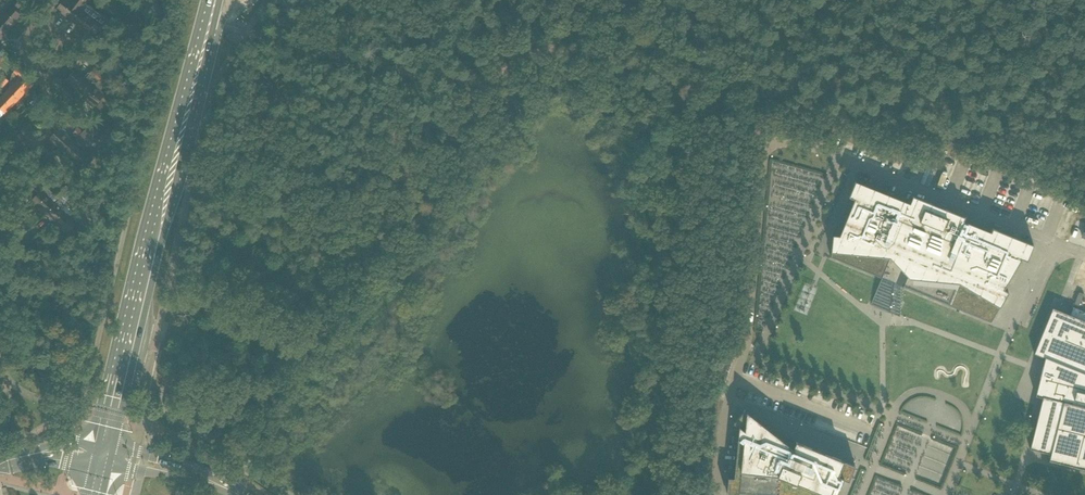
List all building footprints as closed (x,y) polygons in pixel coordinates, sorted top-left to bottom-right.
[(0,18),(0,22),(8,30),(21,15),(16,10),(22,4),(17,0),(15,0),(10,5),(11,6),(0,18)] [(56,9),(72,21),(81,9),(88,0),(72,0),(70,2),(68,0),(63,0),(56,9)] [(96,21),(81,9),(72,21),(88,33),(92,27),(98,32),(105,24),(98,18),(96,21)] [(8,30),(0,22),(0,39),(8,30)] [(113,40),(112,43),(114,46),(114,49),(117,51),(124,44),(124,41),(122,40),(113,40)] [(70,62),(65,68),(71,74),(66,79),(81,92),(90,82),(76,69),(77,68),(83,61),(77,56),(70,62)] [(32,85),(27,79),(29,76),(19,66),(13,72),(20,78),(9,89),(19,99),(32,85)] [(95,68),(90,73),(94,77),(99,72),(95,68)] [(99,72),(94,77),(98,81),(99,81),(102,78),(103,76),(99,72)] [(0,80),(0,81),(5,86),(9,82),(4,76),(0,80)] [(19,99),(9,89),(0,98),(0,108),(5,113),(19,99)] [(54,122),(48,127),(54,133),(49,138),(64,151),(74,141),(59,128),(60,127),(54,122)] [(74,141),(64,151),(78,165),(83,159),(88,164),(93,159),(90,156),(84,150),(102,131),(93,124),(91,126),(89,124),(84,129),(78,137),(74,141)] [(80,125),(73,132),(78,137),(84,129),(80,125)] [(804,215),(823,189),(817,170),(775,164),(774,174),(776,181),(787,182),(795,171),(803,177),(803,180),(794,182),(801,187),(795,189),(808,191),(795,195),(805,196),(804,201),(794,204),(791,195),(790,204),(781,207),(783,196),(772,188),(766,228),(771,232),(782,228),(770,227),(781,223),(782,216),(793,217),(795,208),(804,215)] [(37,182),(30,190),(36,195),(32,200),(46,214),(56,203),(55,203),(69,188),(63,183),(53,193),(45,186),(43,188),(37,182)] [(831,257),(991,322),(1008,293),(1003,290),(1021,258),(1027,260),(1033,246),(993,229),(991,233),(963,221),(964,218),(913,197),(910,204),(856,182),(850,197),(855,199),(840,236),(833,236),(831,257)] [(56,203),(46,214),(60,227),(65,221),(73,228),(77,223),(70,216),(64,211),(56,203)] [(1074,304),(1084,309),(1084,295),(1079,292),(1074,304)] [(1073,307),(1070,315),(1053,308),(1034,354),(1045,358),(1043,367),(1044,367),(1042,377),(1040,377),(1035,396),(1042,398),(1030,449),(1050,454),(1048,463),(1084,472),(1084,312),(1073,307)] [(754,417),(744,410),(734,423),(739,427),(734,478),(728,477),(727,494),(732,494),(836,494),(839,488),(840,488),(841,485),(843,479),(849,482),(855,466),(832,456),(832,457),(796,442),(795,444),(793,449),(754,417)]
